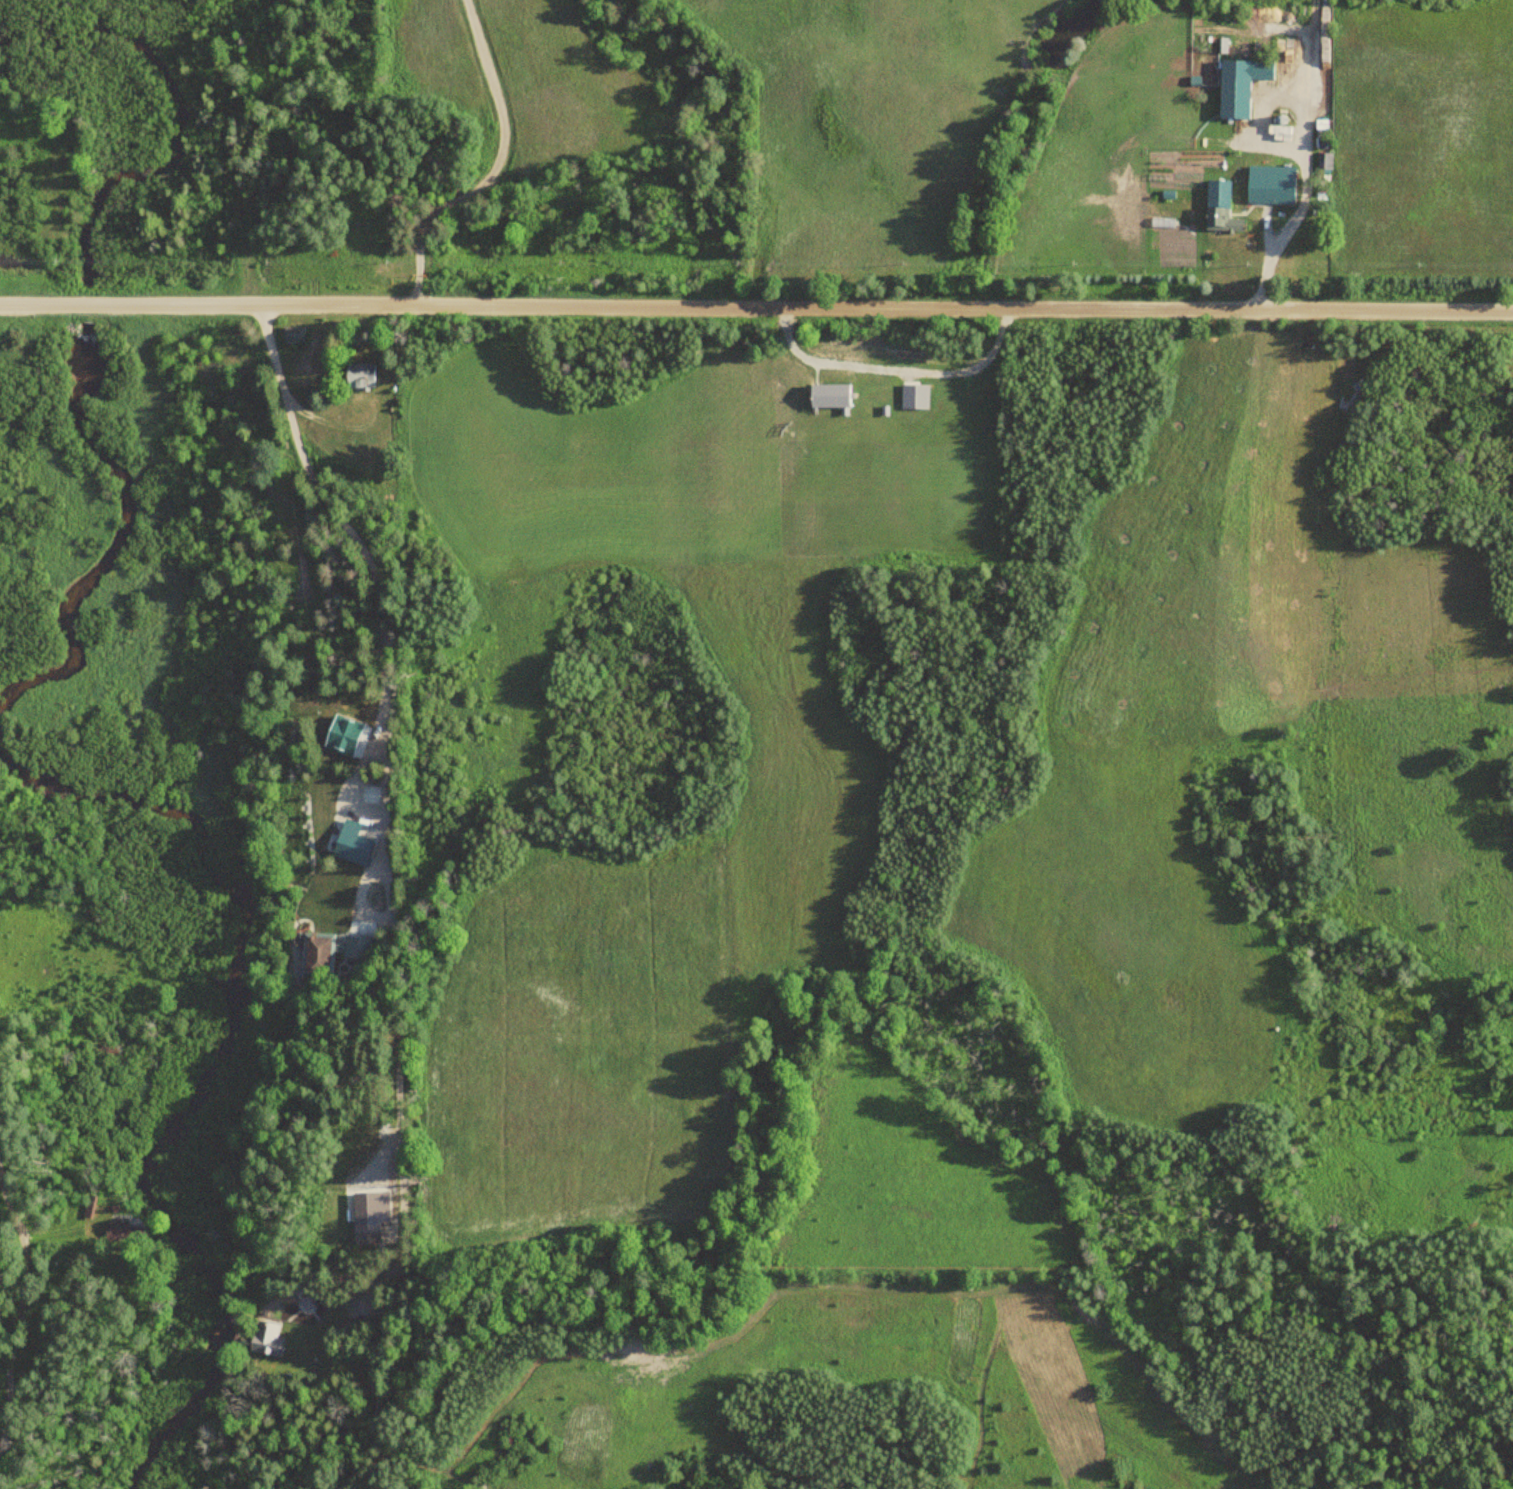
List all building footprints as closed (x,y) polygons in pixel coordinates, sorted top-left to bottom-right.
[(1319,170),(1335,170),(1335,153),(1319,153),(1319,170)] [(1231,232),(1231,198),(1214,198),(1214,208),(1204,208),(1204,232),(1231,232)] [(281,343),(306,343),(306,328),(281,328),(281,343)] [(374,390),(374,365),(342,365),(342,390),(374,390)] [(369,839),(347,839),(347,865),(369,865),(369,839)] [(333,934),(303,933),(302,974),(332,975),(333,934)] [(128,1221),(106,1221),(106,1237),(128,1237),(128,1221)] [(389,1221),(361,1221),(361,1244),(389,1244),(389,1221)] [(281,1358),(285,1339),(280,1338),(283,1327),(255,1321),(248,1351),(281,1358)]
